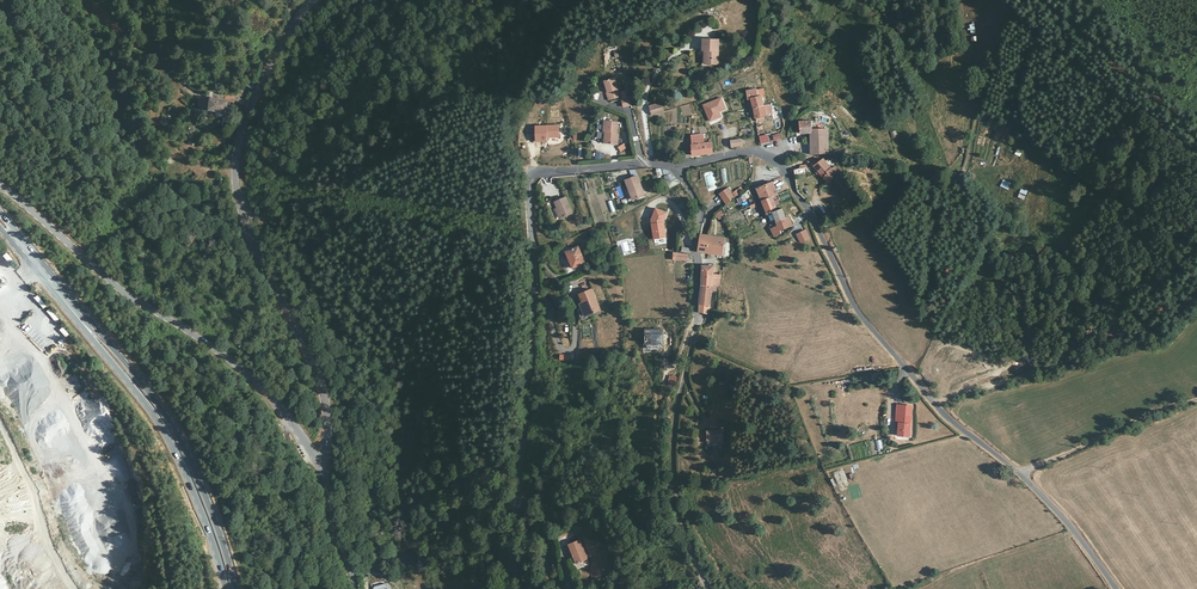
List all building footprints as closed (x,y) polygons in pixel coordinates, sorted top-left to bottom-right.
[(712,65),(724,66),(728,41),(715,38),(713,49),(710,49),(709,54),(712,55),(710,69),(712,69),(712,65)] [(619,78),(609,81),(614,100),(623,97),(619,78)] [(757,109),(768,106),(765,97),(762,97),(760,90),(750,93),(751,100),(753,99),(755,105),(757,109)] [(234,104),(235,96),(227,95),(226,103),(234,104)] [(186,96),(180,103),(188,110),(198,117),(203,111),(186,96)] [(711,123),(723,117),(721,112),(727,110),(722,97),(703,105),(711,123)] [(224,112),(225,101),(209,99),(208,110),(224,112)] [(636,105),(634,99),(627,101),(629,108),(636,105)] [(651,116),(666,112),(663,103),(648,107),(651,116)] [(774,116),(772,106),(768,106),(757,109),(758,119),(766,117),(774,116)] [(167,127),(180,118),(173,108),(160,116),(167,127)] [(622,123),(608,121),(607,132),(609,133),(610,135),(609,135),(608,144),(616,145),(616,146),(621,147),(622,135),(620,135),(622,123)] [(810,134),(811,155),(828,153),(828,130),(811,130),(811,121),(799,122),(800,135),(810,134)] [(536,126),(536,143),(549,142),(548,138),(560,138),(560,125),(536,126)] [(768,134),(759,136),(760,144),(769,142),(768,134)] [(696,145),(707,144),(707,136),(696,137),(696,145)] [(730,140),(730,148),(742,147),(742,139),(730,140)] [(715,143),(707,144),(696,145),(696,157),(716,154),(715,143)] [(832,169),(823,160),(819,163),(817,160),(809,164),(813,168),(814,167),(829,183),(840,172),(835,167),(832,169)] [(672,187),(678,183),(669,168),(663,172),(672,187)] [(715,170),(704,173),(708,191),(719,188),(715,170)] [(628,178),(631,189),(635,188),(638,199),(648,195),(642,174),(628,178)] [(1003,179),(1000,186),(1008,190),(1011,183),(1003,179)] [(621,186),(616,188),(620,198),(625,196),(621,186)] [(772,186),(758,191),(763,203),(773,200),(777,198),(772,186)] [(718,194),(725,204),(741,193),(738,189),(732,193),(728,187),(718,194)] [(1021,189),(1018,197),(1025,199),(1027,191),(1021,189)] [(755,207),(754,195),(748,196),(747,193),(741,194),(742,200),(749,199),(750,208),(755,207)] [(569,196),(558,200),(562,216),(574,212),(569,196)] [(773,200),(763,203),(768,218),(773,216),(778,213),(777,211),(773,200)] [(786,207),(777,211),(778,213),(782,212),(790,231),(796,229),(786,207)] [(667,239),(665,210),(652,211),(654,240),(667,239)] [(775,233),(777,239),(782,236),(781,236),(790,231),(782,212),(778,213),(773,216),(779,231),(775,233)] [(799,243),(810,239),(806,229),(795,234),(799,243)] [(619,255),(636,251),(633,237),(616,241),(619,255)] [(725,242),(701,238),(699,252),(700,255),(724,259),(724,256),(725,244),(725,242)] [(584,262),(577,246),(566,251),(572,267),(584,262)] [(673,253),(673,260),(688,261),(688,253),(673,253)] [(714,269),(703,268),(702,289),(713,289),(714,288),(714,276),(714,269)] [(600,307),(591,287),(579,292),(583,300),(580,302),(585,314),(600,307)] [(713,289),(702,289),(700,307),(711,307),(713,296),(713,289)] [(31,317),(18,330),(23,335),(36,322),(31,317)] [(33,329),(26,341),(34,346),(41,333),(33,329)] [(669,376),(668,386),(676,386),(677,376),(669,376)] [(899,412),(898,420),(901,421),(901,427),(900,434),(912,435),(914,414),(899,412)] [(716,427),(718,437),(721,436),(721,442),(727,441),(726,427),(716,427)] [(896,459),(907,458),(906,451),(896,452),(896,459)] [(581,539),(569,544),(577,564),(588,560),(581,539)]
